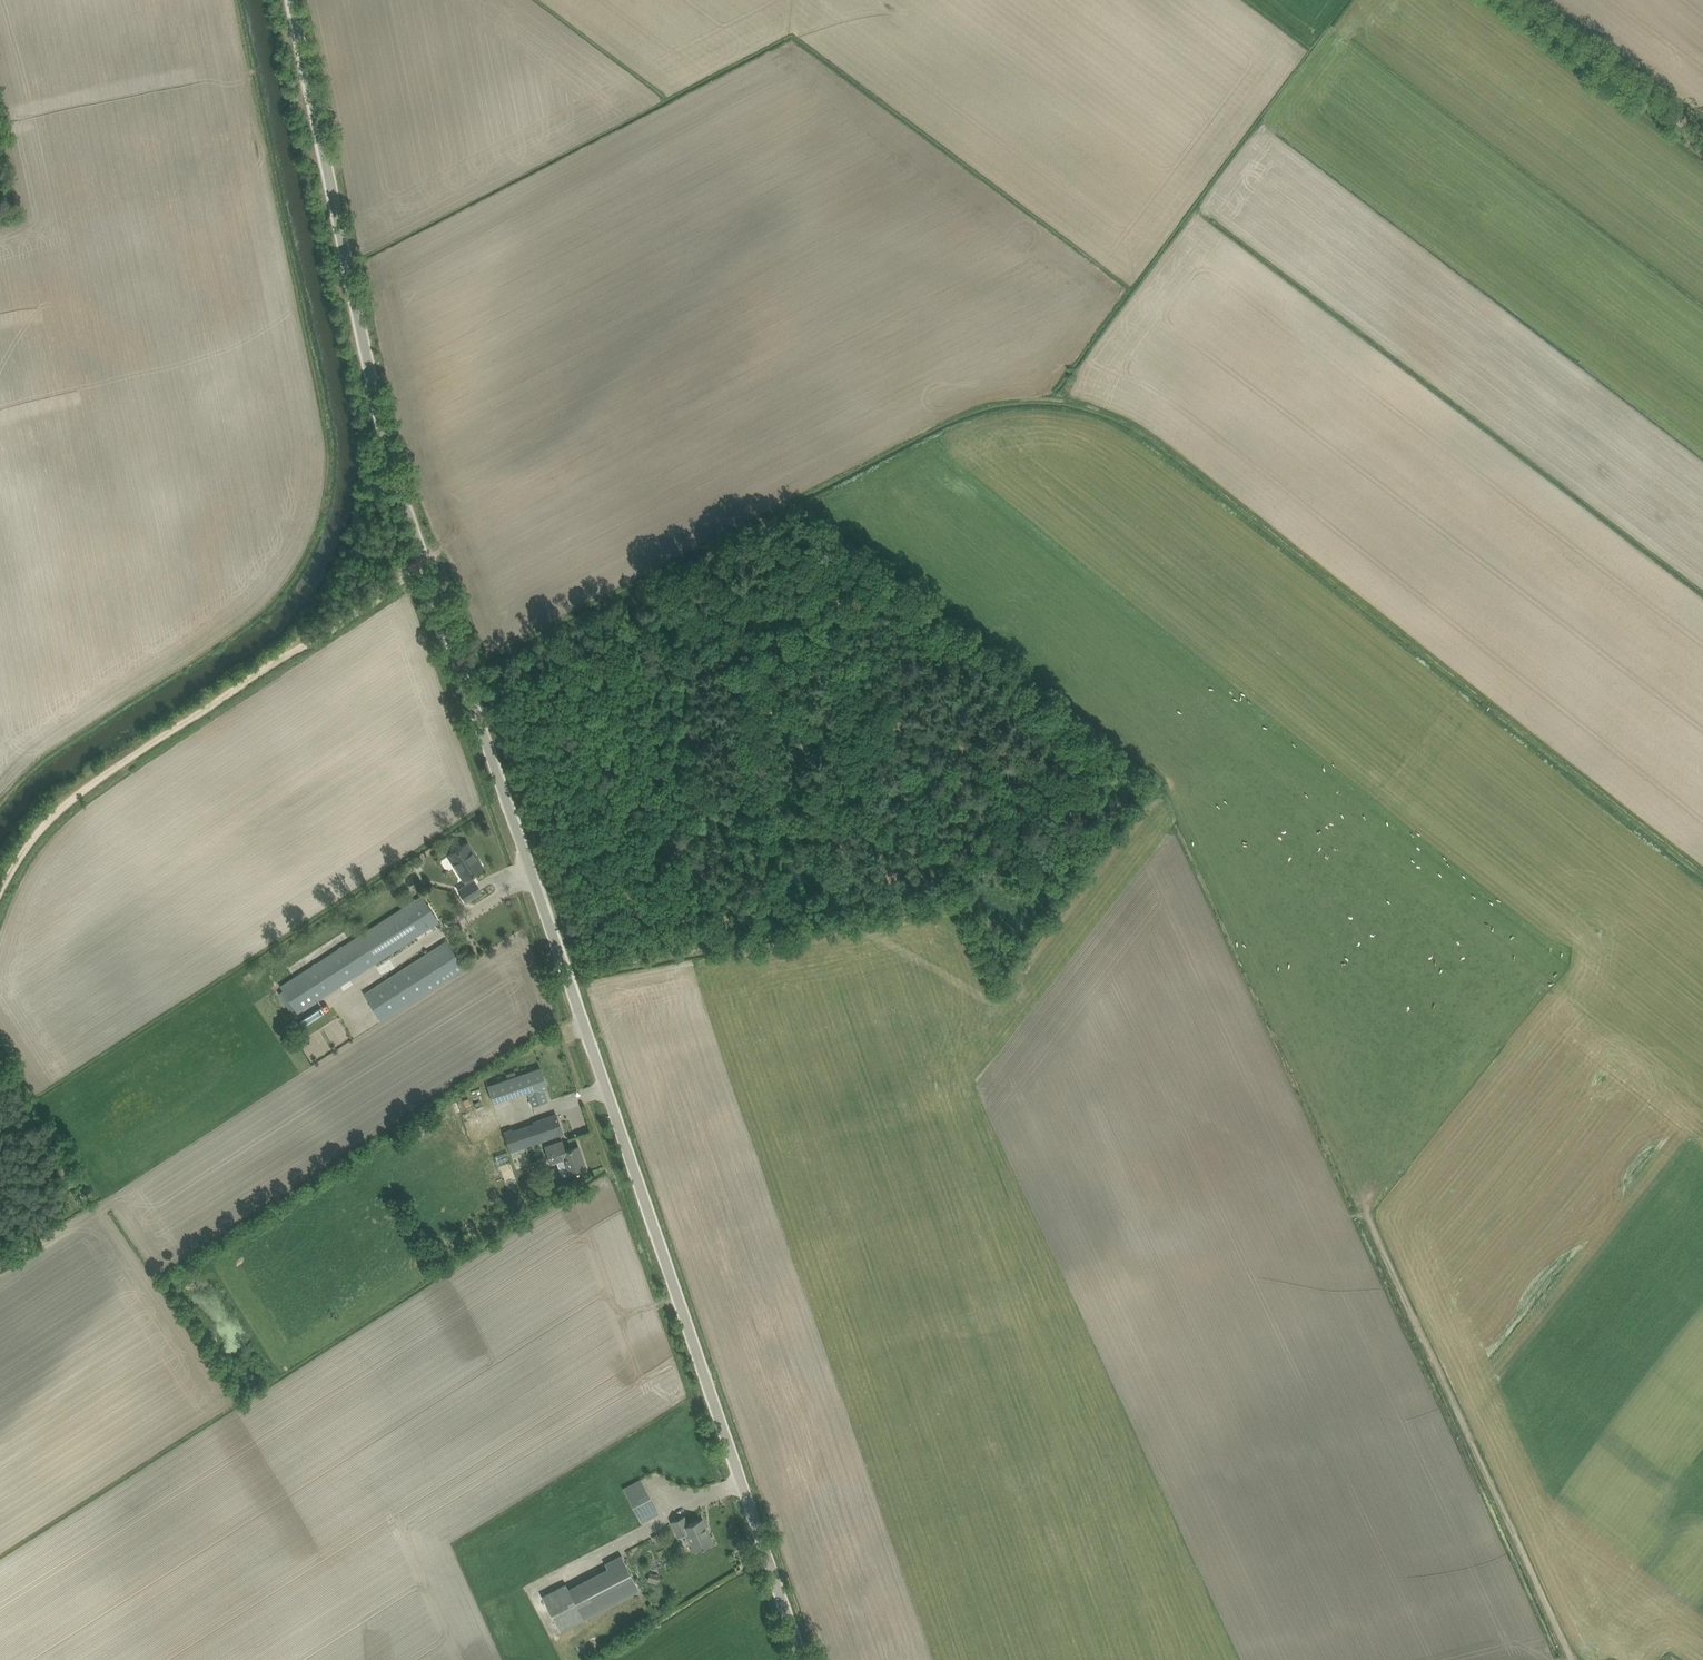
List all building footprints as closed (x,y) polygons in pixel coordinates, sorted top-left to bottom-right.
[(463,880),(465,883),(457,888),(466,901),(481,892),(473,880),(471,881),(468,876),(482,868),(472,853),(474,852),(467,842),(446,856),(462,880),(463,880)] [(281,986),(298,1012),(438,922),(422,895),(281,986)] [(437,946),(364,993),(382,1020),(454,974),(466,967),(448,939),(437,946)] [(493,1103),(510,1097),(504,1079),(487,1085),(493,1103)] [(504,1132),(510,1151),(518,1148),(517,1145),(524,1143),(525,1146),(563,1133),(556,1114),(533,1122),(534,1123),(512,1131),(512,1129),(504,1132)] [(551,1163),(564,1159),(569,1174),(586,1169),(578,1145),(565,1150),(562,1140),(545,1146),(551,1163)] [(513,1156),(516,1168),(531,1164),(528,1152),(513,1156)] [(640,1479),(623,1488),(641,1522),(658,1513),(640,1479)] [(672,1521),(678,1536),(687,1532),(694,1549),(712,1542),(702,1518),(687,1524),(684,1516),(672,1521)] [(629,1569),(622,1555),(605,1564),(607,1567),(611,1576),(619,1571),(620,1574),(629,1569)] [(584,1618),(566,1584),(542,1596),(560,1630),(584,1618)]
